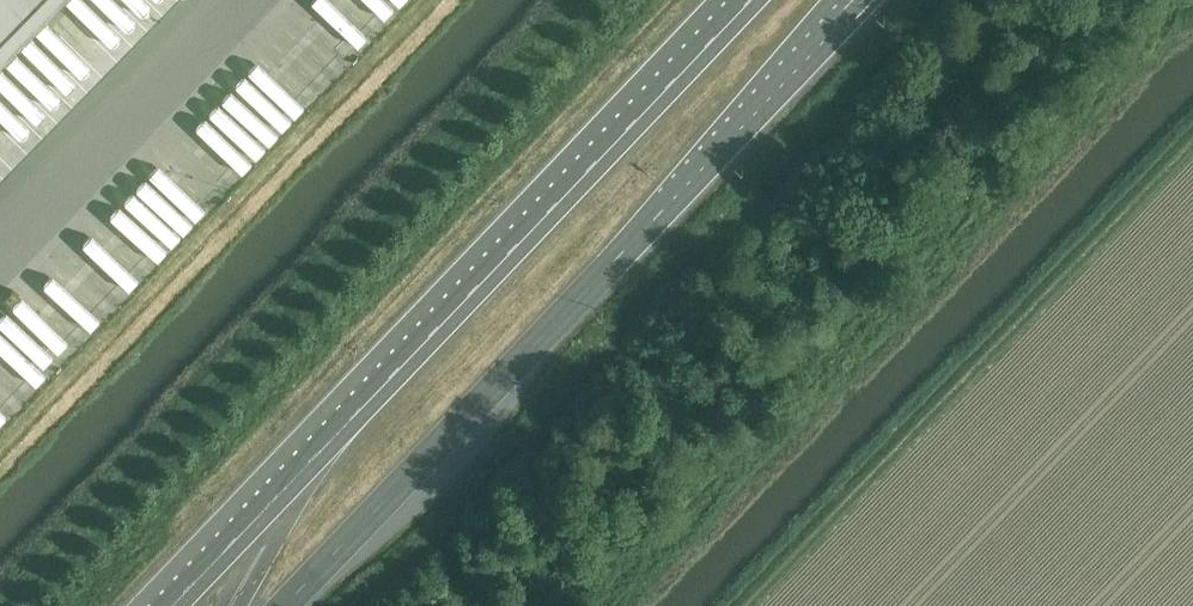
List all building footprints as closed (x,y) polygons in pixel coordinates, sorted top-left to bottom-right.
[(65,0),(0,0),(0,66),(65,0)]
